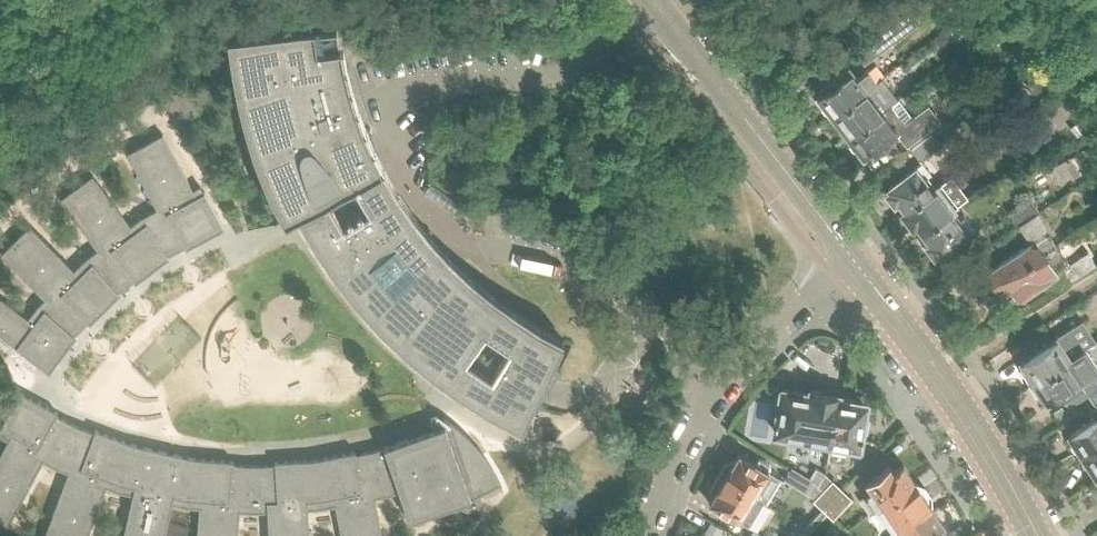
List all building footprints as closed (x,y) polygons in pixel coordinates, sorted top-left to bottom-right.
[(884,49),(918,24),(906,8),(876,30),(855,44),(854,44),(854,45),(857,49),(855,51),(864,64),(863,64),(864,65),(884,49)] [(284,32),(227,39),(228,49),(233,79),(240,109),(244,121),(249,138),(252,146),(259,167),(271,194),(285,222),(285,223),(299,216),(314,243),(345,223),(330,199),(355,185),(369,208),(396,191),(384,172),(372,148),(364,130),(355,105),(347,79),(341,48),(318,52),(316,42),(315,30),(314,29),(284,32)] [(833,116),(870,88),(878,82),(868,69),(857,78),(848,67),(840,73),(821,87),(825,92),(818,97),(823,103),(822,109),(825,113),(831,113),(833,116)] [(1048,86),(1048,80),(1042,71),(1036,70),(1027,77),(1026,83),(1033,92),(1040,92),(1048,86)] [(850,137),(887,109),(870,88),(833,116),(831,117),(831,120),(839,131),(842,131),(844,130),(848,135),(850,137)] [(890,137),(897,131),(892,123),(900,117),(892,106),(887,109),(850,137),(852,140),(850,145),(853,150),(859,150),(864,157),(871,151),(874,156),(893,141),(890,137)] [(1032,151),(1051,136),(1040,121),(1020,136),(1032,151)] [(920,161),(942,144),(934,133),(912,150),(920,161)] [(187,249),(225,229),(205,192),(201,186),(193,190),(163,135),(129,154),(158,209),(142,218),(131,226),(94,176),(61,200),(98,250),(87,258),(74,271),(30,227),(2,254),(46,299),(39,306),(29,320),(0,298),(0,334),(50,373),(77,337),(75,336),(88,322),(90,324),(120,295),(119,292),(134,281),(136,284),(170,258),(169,256),(185,247),(187,249)] [(1094,143),(1083,149),(1093,166),(1096,164),(1096,149),(1094,143)] [(1080,172),(1077,167),(1080,165),(1075,156),(1071,157),(1071,156),(1055,165),(1052,171),(1057,180),(1064,181),(1080,172)] [(906,211),(934,190),(927,181),(933,176),(923,163),(889,189),(891,192),(888,194),(895,204),(899,201),(906,211)] [(950,214),(956,209),(956,208),(964,202),(969,198),(952,176),(940,186),(934,190),(906,211),(904,216),(912,227),(917,225),(923,234),(950,214)] [(396,191),(369,208),(355,185),(330,199),(345,223),(314,243),(320,252),(339,278),(358,303),(380,326),(395,341),(404,349),(418,361),(442,379),(467,396),(493,412),(520,426),(523,427),(534,403),(547,375),(564,339),(559,337),(536,325),(513,311),(492,296),(472,279),(469,277),(469,276),(449,258),(448,257),(430,237),(420,224),(418,222),(413,215),(397,192),(396,191)] [(967,206),(982,195),(978,191),(969,198),(964,202),(967,206)] [(1019,226),(1038,214),(1040,212),(1032,199),(1011,213),(1019,226)] [(962,239),(976,229),(965,216),(957,223),(950,214),(923,234),(931,243),(927,246),(935,256),(939,253),(941,256),(962,239)] [(1024,270),(1041,259),(1039,256),(1057,244),(1038,214),(1019,226),(1031,244),(988,271),(988,274),(990,275),(998,288),(1004,288),(1009,285),(1026,273),(1024,270)] [(1018,299),(1061,271),(1063,274),(1061,275),(1064,279),(1065,278),(1069,283),(1096,265),(1088,252),(1070,264),(1057,244),(1039,256),(1041,259),(1024,270),(1026,273),(1009,285),(1018,299)] [(984,256),(994,250),(990,245),(980,251),(984,256)] [(1081,354),(1075,345),(1076,344),(1068,331),(1047,345),(1044,345),(1036,350),(1035,353),(1022,362),(1024,365),(1021,370),(1031,385),(1081,354)] [(1086,350),(1081,354),(1031,385),(1041,400),(1046,399),(1048,403),(1062,394),(1070,406),(1096,388),(1096,386),(1093,379),(1096,376),(1096,368),(1086,350)] [(656,401),(663,390),(655,385),(648,396),(656,401)] [(831,444),(839,398),(840,395),(811,390),(810,393),(786,389),(781,393),(775,430),(778,435),(831,444)] [(500,486),(502,485),(494,470),(484,456),(473,443),(461,431),(447,420),(444,418),(443,420),(445,426),(377,450),(357,455),(356,452),(316,460),(275,462),(275,465),(255,466),(234,465),(234,462),(194,458),(134,445),(96,431),(95,433),(75,426),(57,416),(59,413),(20,392),(0,429),(12,436),(0,458),(0,522),(8,527),(44,461),(56,468),(69,473),(45,535),(88,535),(107,487),(120,492),(134,495),(124,535),(165,535),(173,504),(186,507),(200,508),(198,535),(238,535),(240,512),(254,513),(268,512),(270,535),(310,535),(308,510),(322,509),(336,506),(342,535),(383,535),(375,498),(389,495),(405,490),(415,520),(459,504),(462,508),(466,510),(471,511),(475,510),(476,509),(479,506),(481,502),(482,497),(481,495),(500,485),(500,486)] [(644,412),(652,400),(648,397),(640,409),(644,412)] [(861,445),(867,407),(864,402),(839,398),(831,444),(829,461),(833,461),(839,460),(842,458),(846,454),(848,451),(848,447),(856,449),(861,445)] [(1091,411),(1096,419),(1095,419),(1092,419),(1084,424),(1084,427),(1070,436),(1073,441),(1071,446),(1074,451),(1080,451),(1084,457),(1096,448),(1096,407),(1091,411)] [(1084,457),(1084,458),(1083,464),(1086,468),(1091,469),(1096,478),(1096,448),(1084,457)] [(781,479),(740,454),(735,462),(732,460),(727,463),(719,475),(755,496),(765,502),(767,503),(781,479)] [(882,506),(916,483),(904,465),(895,470),(890,466),(867,483),(872,491),(882,506)] [(815,482),(811,480),(812,479),(810,478),(792,467),(785,480),(808,494),(815,482)] [(826,474),(816,469),(810,478),(812,479),(811,480),(815,482),(817,483),(826,474)] [(824,510),(843,490),(826,474),(817,483),(815,482),(808,494),(814,500),(813,501),(823,510),(824,510)] [(765,502),(755,496),(719,475),(712,488),(712,493),(715,495),(710,503),(740,521),(740,520),(750,526),(765,502)] [(899,530),(933,507),(930,502),(930,501),(931,497),(925,488),(921,487),(920,488),(916,482),(916,483),(882,506),(878,509),(895,532),(898,530),(899,530)] [(834,520),(853,499),(843,490),(824,510),(828,514),(834,520)] [(936,531),(945,525),(933,507),(899,530),(903,535),(938,535),(936,531)] [(813,531),(828,514),(824,510),(823,510),(807,528),(813,531)] [(813,531),(807,528),(805,535),(811,535),(813,531)]
